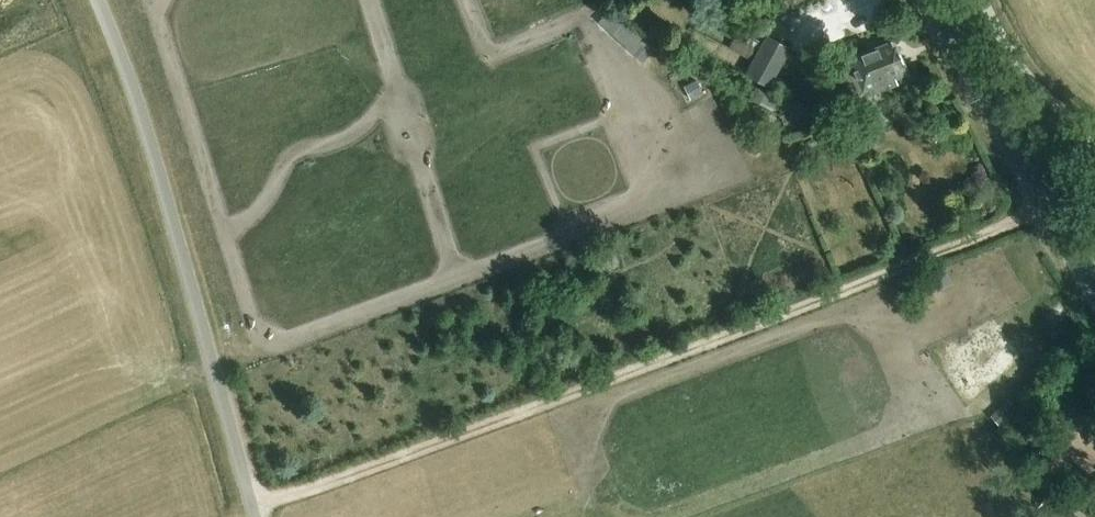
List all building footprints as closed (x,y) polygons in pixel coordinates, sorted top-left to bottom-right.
[(768,35),(746,74),(770,87),(792,48),(768,35)] [(850,57),(853,64),(844,68),(859,99),(881,88),(879,85),(877,83),(909,68),(894,36),(850,57)] [(692,99),(704,93),(697,81),(686,87),(692,99)] [(761,86),(757,98),(781,105),(784,94),(761,86)] [(854,149),(846,152),(852,166),(859,162),(854,149)] [(1086,382),(1080,389),(1088,396),(1094,388),(1086,382)] [(1008,400),(1000,407),(1008,415),(1010,418),(1017,411),(1014,408),(1008,400)]
